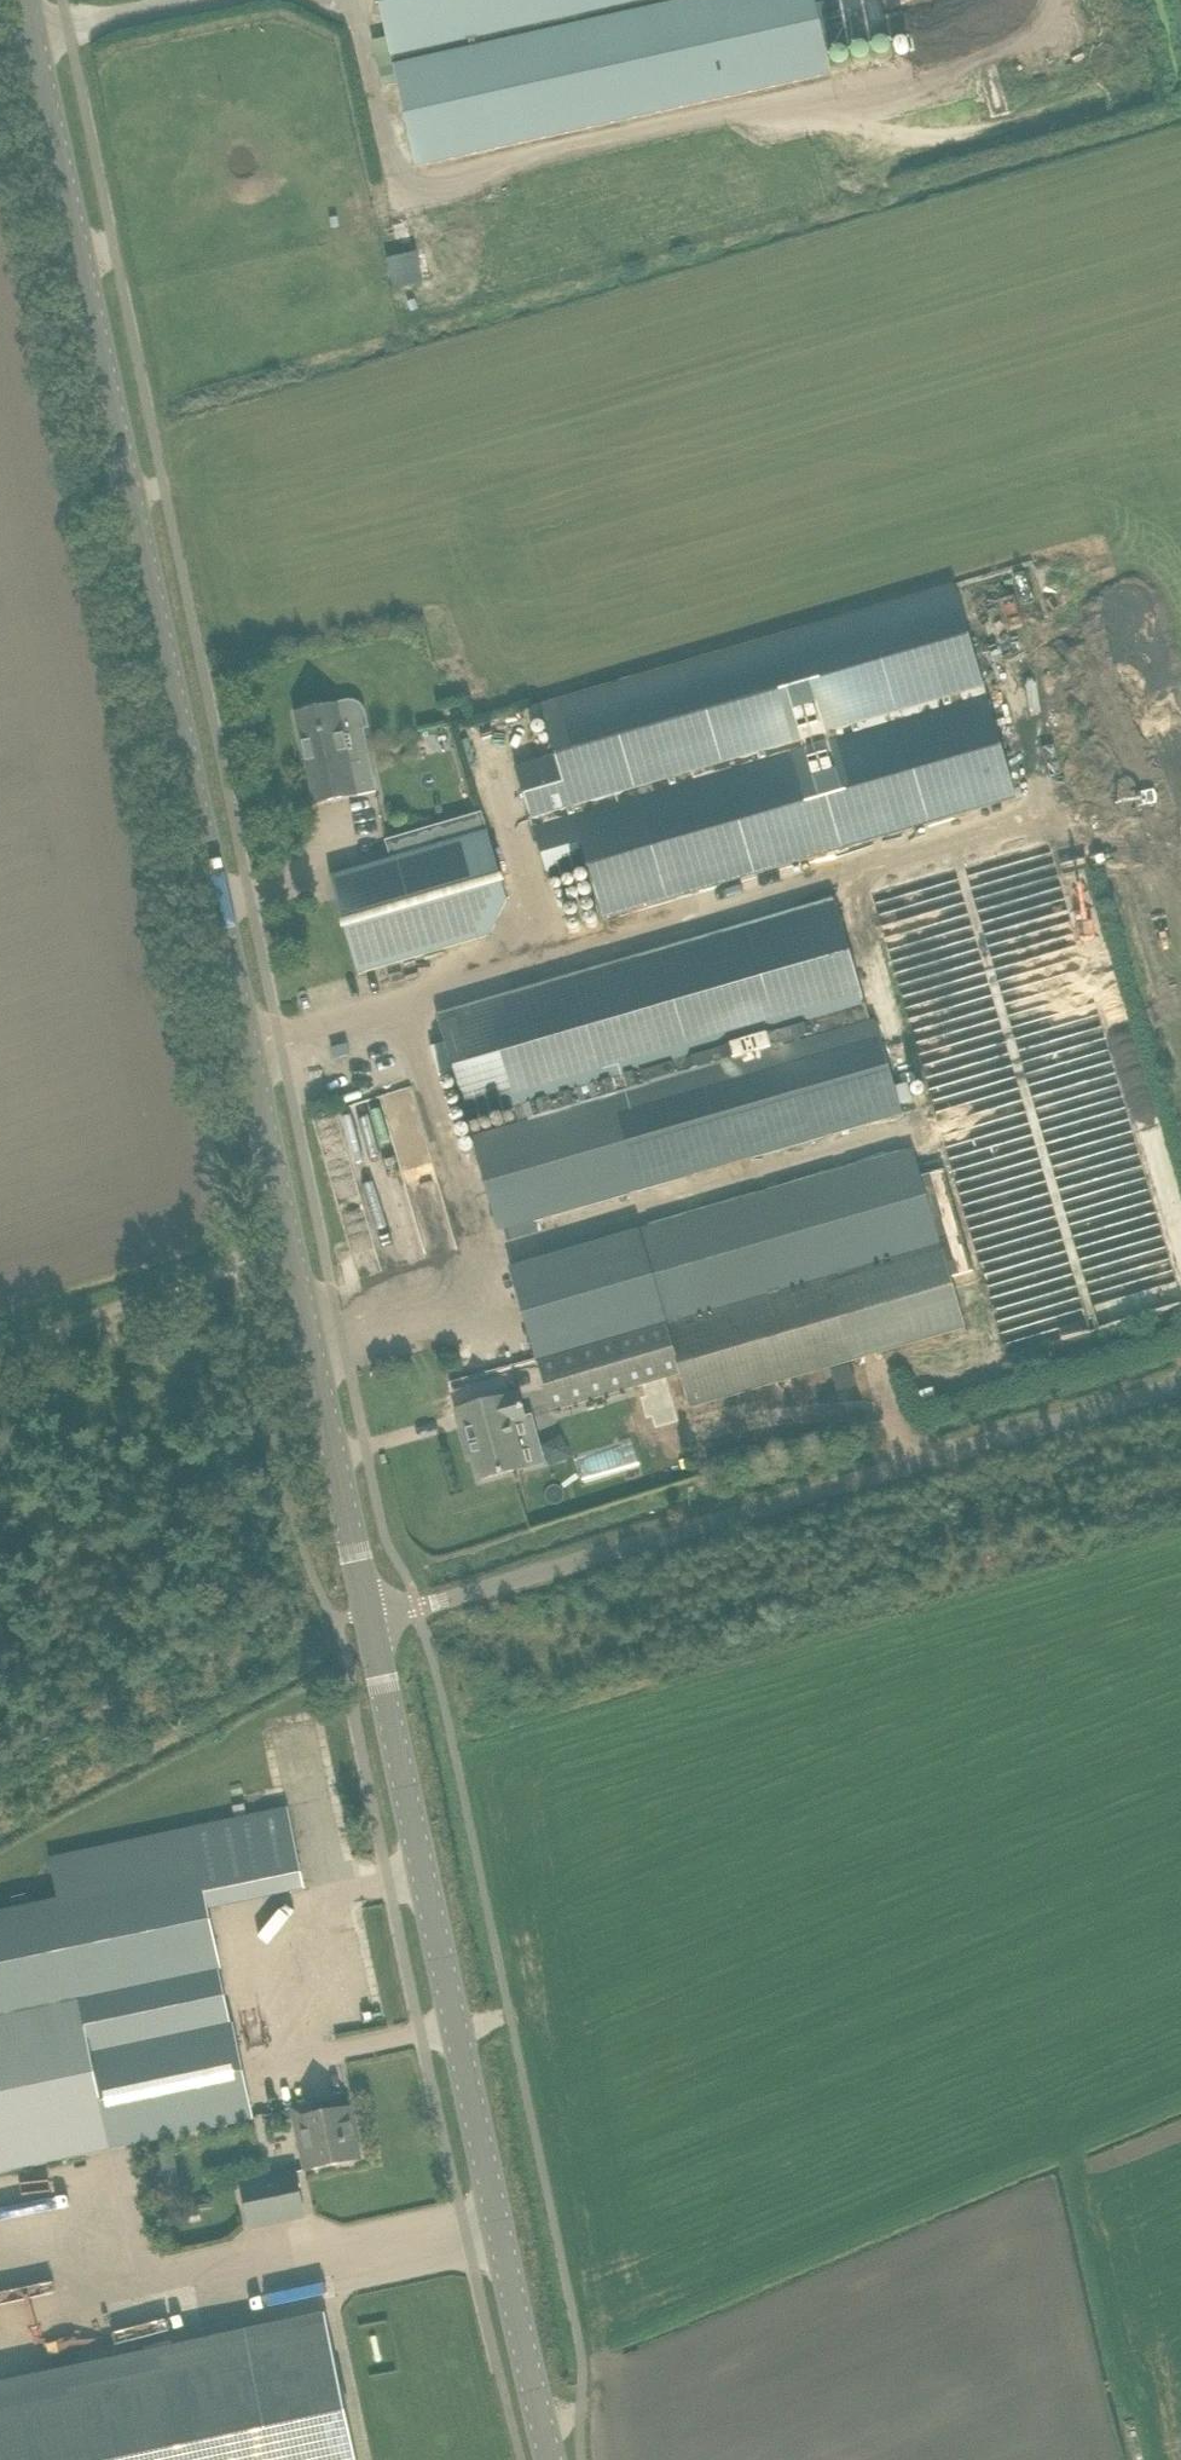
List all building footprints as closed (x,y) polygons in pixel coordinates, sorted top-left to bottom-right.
[(814,0),(379,0),(416,167),(831,74),(814,0)] [(587,869),(602,919),(1016,798),(954,584),(539,705),(554,755),(515,767),(548,880),(587,869)] [(300,712),(295,713),(315,805),(357,796),(376,792),(367,751),(362,728),(367,728),(364,712),(363,711),(363,710),(362,709),(361,708),(361,707),(360,706),(359,705),(358,704),(357,704),(357,703),(356,703),(355,703),(354,702),(353,702),(352,702),(351,702),(350,702),(349,702),(348,702),(318,708),(314,706),(302,708),(300,712)] [(507,900),(482,812),(385,840),(390,860),(330,877),(358,975),(489,937),(507,900)] [(869,891),(1005,1357),(1180,1306),(1180,1296),(1048,839),(869,891)] [(515,1110),(519,1124),(871,1023),(837,903),(437,1018),(468,1124),(515,1110)] [(507,1241),(538,1232),(535,1220),(902,1115),(876,1022),(871,1023),(519,1124),(472,1138),(499,1231),(504,1229),(507,1241)] [(964,1328),(942,1252),(913,1150),(640,1229),(640,1231),(510,1269),(552,1412),(642,1385),(666,1378),(679,1374),(689,1408),(830,1367),(849,1362),(964,1328)] [(849,1362),(830,1367),(837,1390),(856,1384),(849,1362)] [(645,1395),(640,1396),(647,1419),(652,1418),(655,1429),(679,1422),(666,1378),(642,1385),(645,1395)] [(931,1385),(914,1391),(918,1403),(935,1397),(931,1385)] [(466,1445),(470,1444),(480,1480),(522,1469),(510,1424),(525,1420),(518,1394),(457,1410),(466,1445)] [(546,1465),(566,1459),(559,1436),(539,1442),(546,1465)] [(240,1783),(231,1785),(233,1795),(242,1793),(240,1783)] [(244,1804),(232,1806),(234,1817),(246,1814),(244,1804)] [(266,1814),(271,1835),(292,1830),(287,1809),(266,1814)] [(111,2150),(253,2120),(233,2025),(231,2026),(219,1969),(221,1969),(200,1871),(0,1913),(0,2022),(81,2005),(111,2150)] [(111,2150),(81,2005),(0,2022),(0,2173),(111,2150)] [(292,2110),(305,2171),(360,2160),(349,2108),(314,2115),(312,2106),(292,2110)] [(305,2218),(296,2172),(240,2183),(250,2229),(305,2218)] [(332,2344),(0,2415),(0,2459),(357,2459),(332,2344)]
